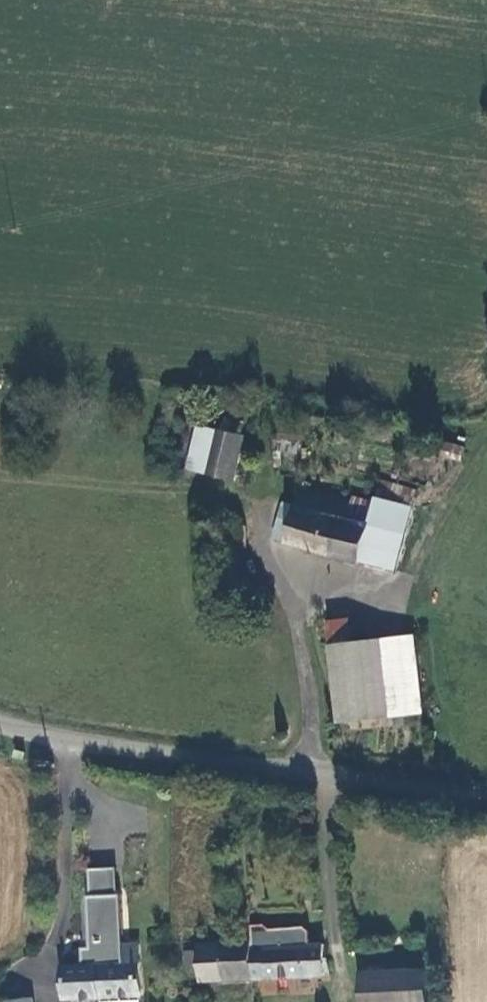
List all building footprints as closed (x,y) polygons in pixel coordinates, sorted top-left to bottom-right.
[(206,458),(215,417),(198,413),(189,453),(206,458)] [(232,463),(241,422),(215,417),(206,458),(232,463)] [(300,436),(274,435),(275,463),(283,462),(284,455),(298,456),(300,436)] [(346,485),(345,490),(343,506),(397,519),(408,472),(381,466),(376,491),(346,485)] [(283,533),(390,557),(397,524),(397,519),(343,506),(345,490),(294,478),(291,494),(280,491),(275,515),(286,517),(283,533)] [(286,517),(275,515),(271,530),(283,533),(286,517)] [(336,709),(355,707),(372,632),(352,634),(348,598),(331,600),(332,612),(326,612),(328,637),(336,709)] [(377,631),(372,632),(355,707),(381,704),(418,699),(408,627),(377,631)] [(190,970),(245,966),(244,937),(244,930),(191,933),(190,943),(177,942),(178,957),(189,957),(190,970)] [(318,963),(317,931),(244,937),(245,966),(318,963)] [(131,982),(127,932),(77,935),(70,936),(71,950),(54,951),(56,986),(102,985),(131,982)] [(416,957),(379,959),(381,997),(419,996),(416,957)] [(353,960),(355,999),(381,997),(379,959),(353,960)] [(0,992),(0,1001),(26,1001),(24,990),(0,992)]
